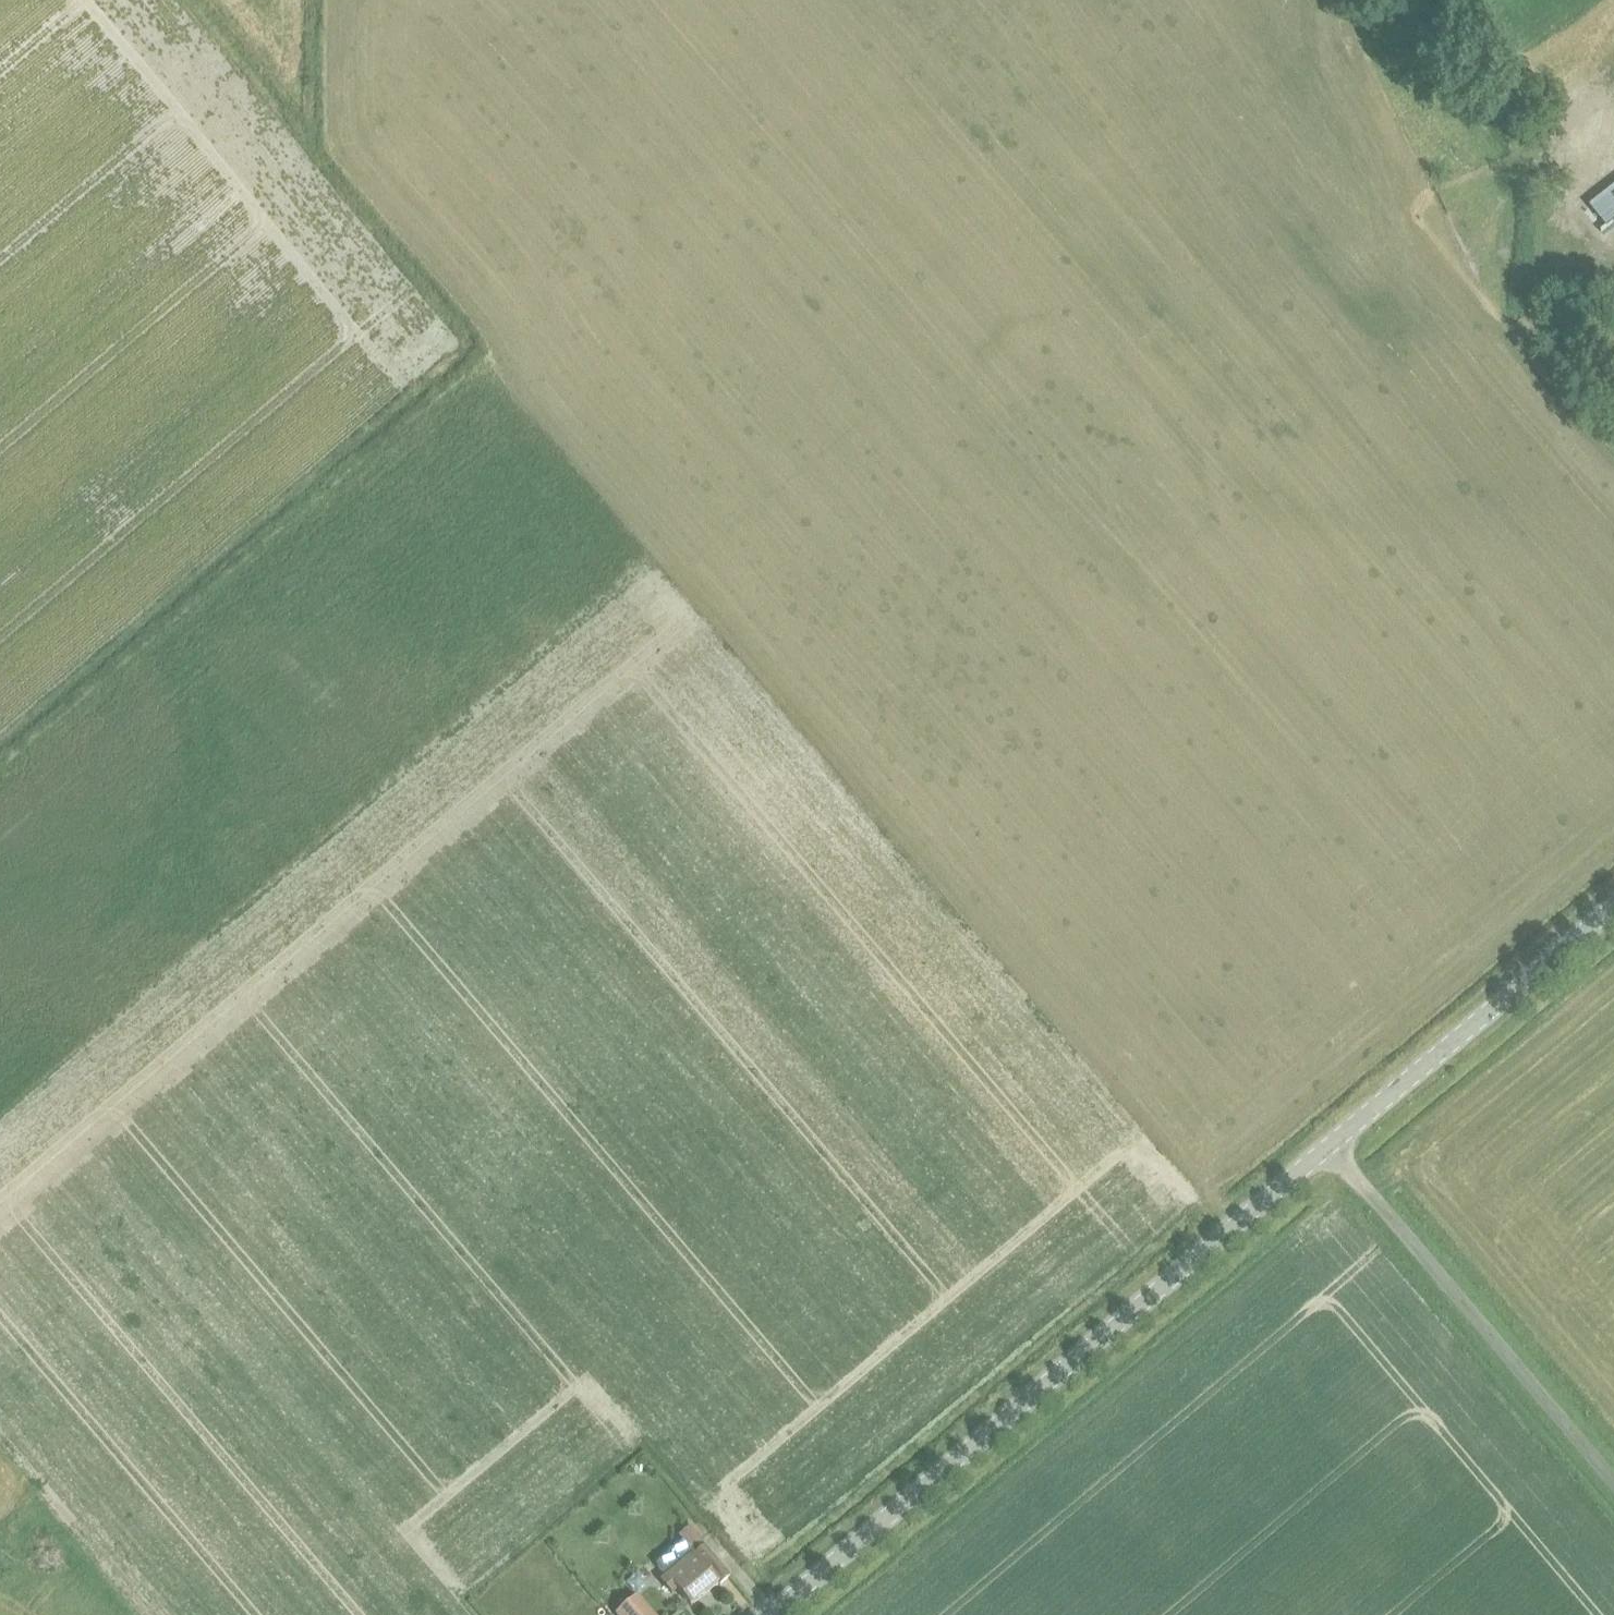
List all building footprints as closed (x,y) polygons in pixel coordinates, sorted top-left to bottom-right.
[(696,1551),(703,1544),(690,1529),(682,1535),(696,1551)] [(694,1556),(683,1543),(655,1567),(666,1580),(661,1584),(671,1596),(677,1592),(691,1608),(721,1582),(722,1585),(732,1577),(705,1546),(694,1556)] [(617,1614),(618,1614),(653,1614),(638,1597),(617,1614)]
